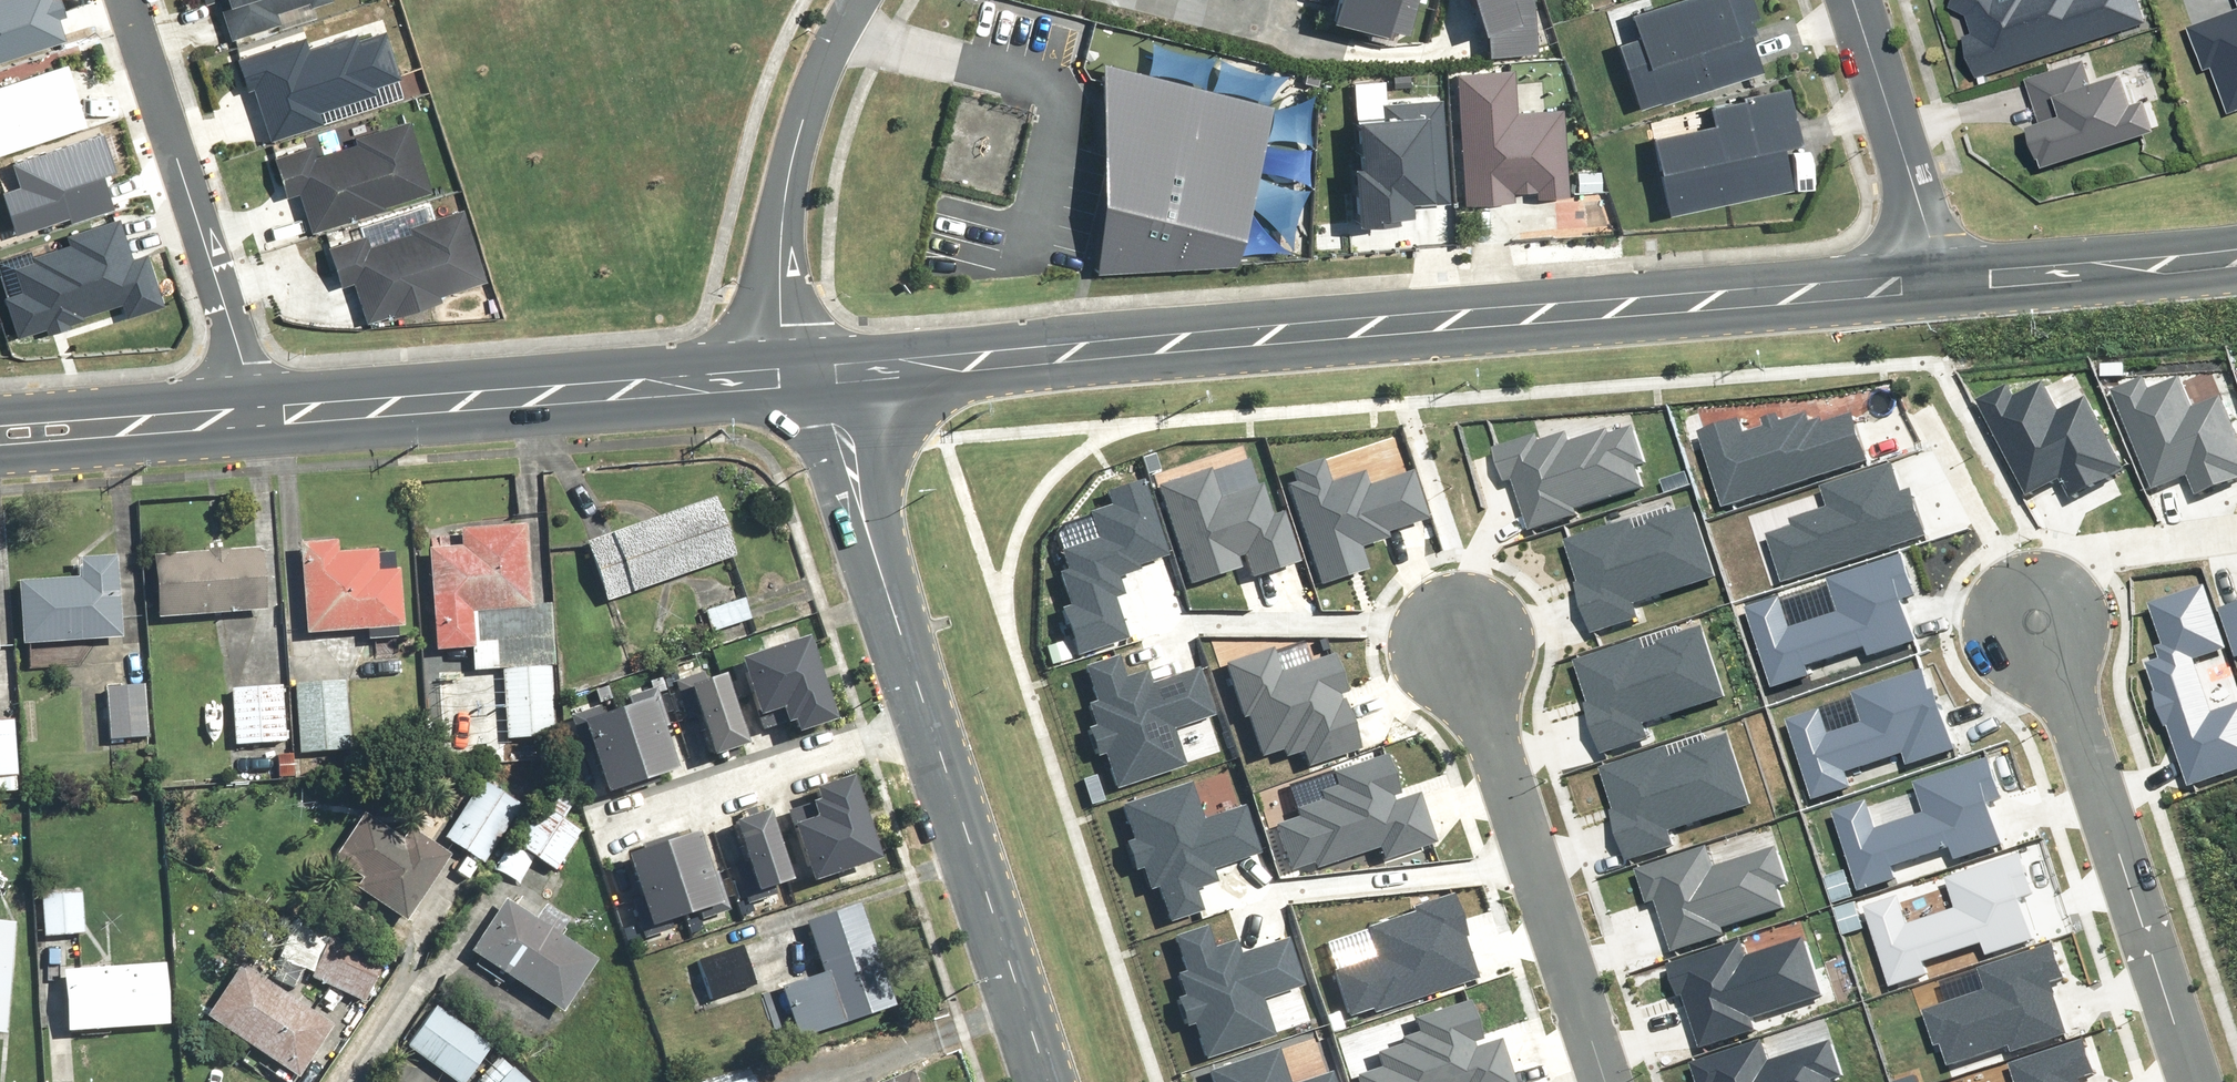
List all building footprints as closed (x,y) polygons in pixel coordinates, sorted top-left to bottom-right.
[(229,38),(276,24),(273,15),(323,0),(218,0),(229,38)] [(302,36),(223,62),(237,104),(246,100),(262,147),(325,126),(320,110),(403,83),(383,22),(306,48),(302,36)] [(1108,96),(1096,253),(1239,246),(1266,96),(1110,68),(1108,96)] [(327,239),(340,281),(349,279),(361,320),(442,295),(440,288),(486,274),(463,198),(403,216),(405,224),(369,235),(366,227),(327,239)] [(42,328),(44,334),(73,324),(71,318),(115,304),(120,320),(158,308),(141,256),(125,262),(111,220),(63,236),(66,246),(30,257),(32,262),(9,269),(17,293),(0,298),(0,309),(10,338),(42,328)] [(2122,390),(2161,484),(2192,471),(2200,491),(2236,476),(2236,417),(2226,389),(2195,401),(2184,374),(2153,386),(2150,379),(2122,390)] [(1979,400),(2032,494),(2066,475),(2077,496),(2127,468),(2089,399),(2064,413),(2046,380),(2021,394),(2013,381),(1979,400)] [(1706,427),(1730,502),(1872,458),(1857,410),(1826,419),(1825,414),(1816,417),(1814,410),(1786,419),(1783,409),(1767,414),(1770,422),(1746,430),(1741,416),(1706,427)] [(1545,431),(1493,448),(1506,487),(1519,483),(1534,528),(1584,511),(1582,505),(1644,484),(1635,459),(1647,455),(1637,425),(1616,432),(1614,426),(1574,440),(1571,430),(1547,438),(1545,431)] [(1297,473),(1281,479),(1316,583),(1366,567),(1357,542),(1386,532),(1384,528),(1423,515),(1407,466),(1367,479),(1362,466),(1328,477),(1321,456),(1294,465),(1297,473)] [(1774,531),(1788,577),(1932,533),(1917,484),(1905,488),(1897,460),(1825,482),(1831,503),(1795,514),(1798,524),(1774,531)] [(1158,481),(1191,578),(1241,561),(1238,553),(1243,551),(1251,574),(1299,558),(1283,508),(1266,514),(1256,481),(1217,494),(1207,465),(1158,481)] [(1058,602),(1073,650),(1125,634),(1112,593),(1120,590),(1114,571),(1139,563),(1137,558),(1162,551),(1140,479),(1107,490),(1110,498),(1086,506),(1094,531),(1059,541),(1064,559),(1054,562),(1066,600),(1058,602)] [(709,498),(581,540),(601,600),(728,558),(709,498)] [(1566,536),(1598,628),(1639,614),(1635,603),(1720,573),(1696,503),(1641,522),(1637,511),(1566,536)] [(455,543),(421,546),(430,651),(470,648),(467,613),(527,607),(520,521),(453,526),(455,543)] [(331,539),(293,542),(300,631),(396,623),(391,570),(371,572),(369,548),(332,551),(331,539)] [(144,555),(149,616),(259,607),(254,546),(144,555)] [(72,575),(12,580),(18,642),(118,634),(111,553),(70,557),(72,575)] [(1748,604),(1772,683),(1819,669),(1815,658),(1868,642),(1870,652),(1919,637),(1905,591),(1915,588),(1905,553),(1834,574),(1843,604),(1795,618),(1787,592),(1748,604)] [(2167,722),(2173,720),(2195,780),(2236,766),(2236,701),(2217,708),(2198,655),(2233,643),(2211,579),(2153,599),(2168,642),(2160,645),(2164,656),(2146,662),(2167,722)] [(740,597),(700,612),(708,633),(748,617),(740,597)] [(2236,632),(2236,603),(2228,606),(2236,632)] [(1577,655),(1608,748),(1650,733),(1646,723),(1731,693),(1706,623),(1652,642),(1648,631),(1577,655)] [(807,628),(734,652),(754,713),(783,703),(791,726),(834,712),(807,628)] [(1222,659),(1240,715),(1246,713),(1258,749),(1279,743),(1281,750),(1302,743),(1307,758),(1357,742),(1339,688),(1346,686),(1333,646),(1279,663),(1273,643),(1222,659)] [(1122,649),(1085,661),(1097,697),(1088,700),(1095,722),(1084,726),(1093,755),(1102,752),(1113,785),(1185,761),(1173,726),(1218,711),(1201,661),(1148,678),(1144,668),(1129,672),(1122,649)] [(1791,716),(1816,793),(1853,782),(1849,769),(1906,751),(1911,764),(1958,749),(1938,688),(1933,689),(1926,667),(1856,689),(1865,718),(1836,728),(1828,704),(1791,716)] [(710,754),(744,742),(720,668),(686,679),(710,754)] [(344,681),(292,682),(294,751),(346,750),(344,681)] [(142,685),(102,686),(104,739),(143,738),(142,685)] [(278,685),(228,687),(230,745),(280,743),(278,685)] [(578,716),(602,790),(676,766),(652,692),(578,716)] [(0,716),(0,795),(14,794),(11,716),(0,716)] [(1604,759),(1636,851),(1677,837),(1674,826),(1758,797),(1734,726),(1679,745),(1675,735),(1604,759)] [(1271,825),(1287,872),(1377,842),(1381,851),(1429,835),(1413,787),(1397,793),(1384,753),(1331,770),(1334,781),(1313,788),(1315,794),(1291,802),(1296,817),(1271,825)] [(1836,807),(1860,886),(1907,872),(1903,861),(1956,845),(1959,854),(2007,840),(1993,794),(2004,790),(1993,756),(1922,777),(1931,806),(1883,821),(1875,795),(1836,807)] [(786,817),(806,878),(878,854),(850,770),(807,784),(815,807),(786,817)] [(1155,879),(1167,914),(1203,902),(1196,879),(1210,874),(1207,863),(1260,846),(1243,796),(1198,811),(1186,775),(1115,799),(1126,832),(1117,835),(1127,864),(1138,860),(1146,882),(1155,879)] [(484,867),(497,846),(484,838),(509,799),(477,779),(440,839),(484,867)] [(548,791),(511,845),(500,861),(518,874),(529,857),(551,872),(578,831),(562,820),(571,807),(548,791)] [(400,921),(444,854),(364,802),(326,860),(355,878),(349,888),(400,921)] [(756,890),(790,879),(766,806),(732,817),(756,890)] [(694,827),(623,850),(647,922),(718,899),(694,827)] [(1640,862),(1651,899),(1661,896),(1677,947),(1730,931),(1728,924),(1790,905),(1783,881),(1792,878),(1782,844),(1716,864),(1708,840),(1640,862)] [(1865,905),(1890,984),(1936,970),(1933,959),(1985,943),(1988,952),(2037,937),(2023,891),(2033,888),(2022,853),(1951,875),(1960,904),(1912,918),(1905,893),(1865,905)] [(1329,968),(1345,1014),(1475,970),(1449,892),(1412,905),(1414,909),(1363,926),(1373,954),(1329,968)] [(78,894),(39,894),(39,935),(78,935),(78,894)] [(499,897),(464,950),(555,1011),(591,958),(558,936),(569,920),(539,901),(529,917),(499,897)] [(891,1007),(855,902),(799,921),(817,971),(776,985),(795,1039),(891,1007)] [(1208,920),(1172,932),(1184,968),(1175,971),(1182,993),(1170,997),(1180,1026),(1189,1023),(1200,1056),(1271,1032),(1259,996),(1304,981),(1288,932),(1235,949),(1231,938),(1216,943),(1208,920)] [(0,922),(0,1033),(1,1033),(12,923),(0,922)] [(1679,957),(1689,988),(1699,985),(1715,1035),(1767,1019),(1764,1012),(1825,992),(1806,934),(1755,950),(1750,934),(1679,957)] [(288,965),(310,974),(308,980),(360,1002),(378,960),(325,938),(321,949),(298,940),(288,965)] [(1932,1004),(1944,1039),(1948,1038),(1955,1059),(2016,1038),(2018,1044),(2072,1026),(2055,974),(2071,968),(2061,939),(1990,963),(1996,982),(1932,1004)] [(741,946),(693,962),(706,1000),(754,984),(741,946)] [(237,959),(199,1014),(293,1078),(331,1023),(237,959)] [(56,969),(60,1029),(163,1023),(159,963),(56,969)] [(1357,1081),(1511,1081),(1512,1081),(1496,1034),(1480,1039),(1466,999),(1413,1016),(1417,1027),(1395,1034),(1398,1041),(1374,1049),(1379,1064),(1354,1072),(1357,1081)] [(397,1042),(451,1081),(462,1081),(489,1046),(427,1000),(397,1042)] [(1701,1081),(1838,1081),(1836,1074),(1845,1071),(1835,1038),(1769,1058),(1762,1034),(1693,1055),(1701,1081)] [(2083,1073),(2098,1068),(2089,1039),(2017,1063),(2024,1081),(2086,1081),(2083,1073)] [(1335,1060),(1290,1075),(1278,1040),(1206,1064),(1212,1081),(1342,1081),(1335,1060)] [(870,1081),(913,1081),(906,1066),(870,1081)] [(508,1068),(502,1075),(493,1067),(480,1081),(523,1081),(508,1068)] [(751,1072),(715,1081),(754,1081),(751,1072)]
